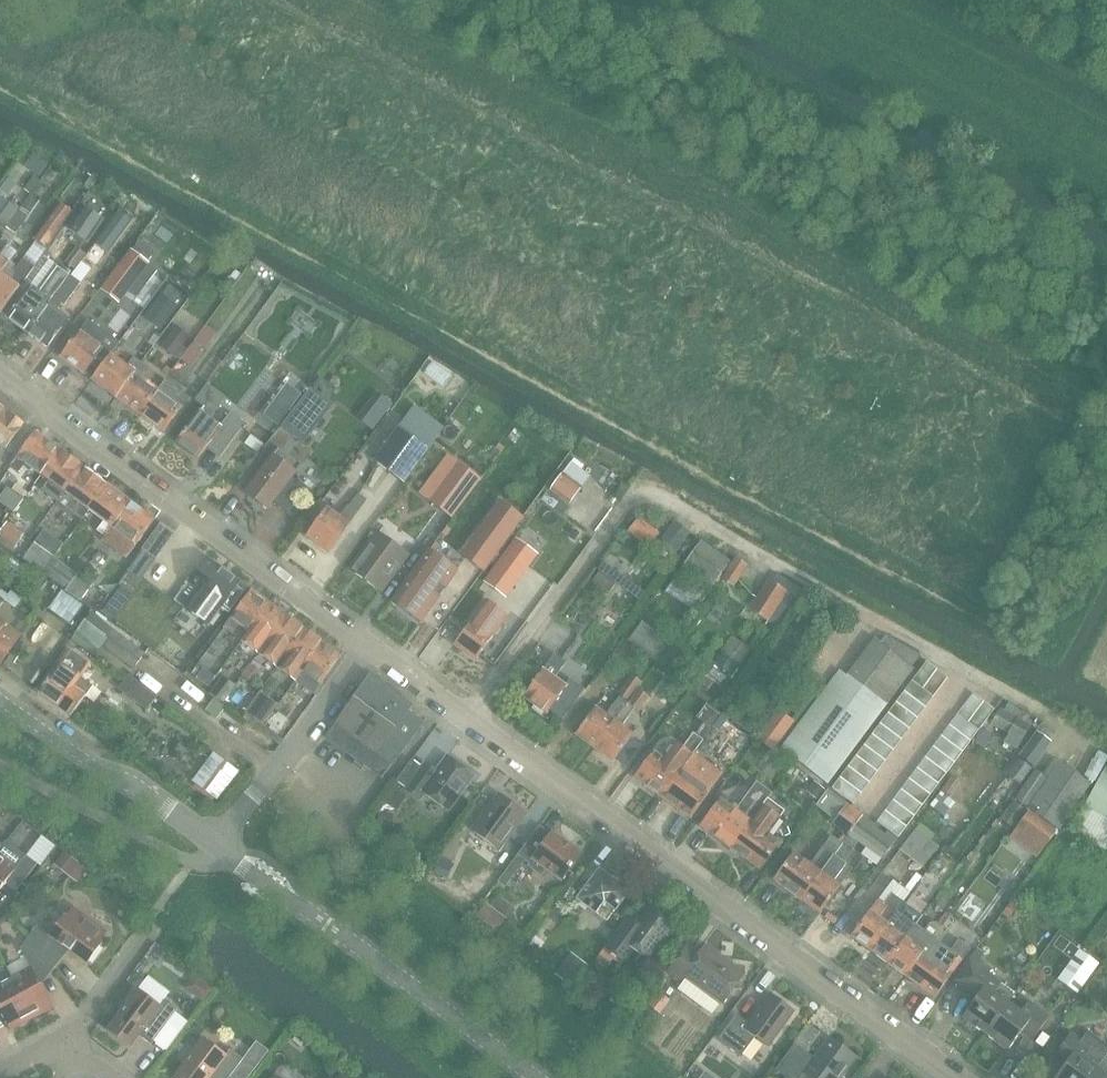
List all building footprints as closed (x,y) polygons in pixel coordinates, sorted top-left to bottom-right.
[(33,151),(24,164),(40,175),(49,162),(33,151)] [(11,203),(9,201),(0,213),(0,224),(15,234),(28,215),(39,202),(30,195),(25,201),(16,195),(11,203)] [(59,203),(34,238),(48,248),(73,212),(59,203)] [(83,207),(69,228),(88,241),(102,221),(83,207)] [(106,252),(129,220),(116,211),(93,243),(106,252)] [(8,263),(9,261),(16,251),(7,245),(0,240),(0,274),(8,263)] [(133,248),(102,289),(119,301),(138,277),(148,263),(150,261),(149,260),(156,251),(141,240),(134,249),(133,248)] [(75,268),(86,254),(77,248),(66,262),(75,268)] [(0,313),(26,278),(34,267),(23,259),(17,267),(9,261),(8,263),(0,274),(0,313)] [(148,263),(138,277),(146,283),(157,269),(148,263)] [(6,318),(26,332),(49,301),(50,301),(68,275),(56,266),(42,286),(38,291),(29,285),(6,318)] [(234,266),(222,282),(230,288),(242,272),(234,266)] [(47,347),(68,318),(56,310),(61,303),(64,305),(80,283),(68,275),(50,301),(49,301),(26,332),(47,347)] [(149,309),(143,317),(163,331),(181,306),(162,292),(149,309)] [(78,331),(59,356),(83,373),(90,364),(98,370),(109,353),(118,342),(103,331),(87,320),(79,332),(78,331)] [(206,321),(194,337),(206,345),(218,330),(206,321)] [(172,329),(160,346),(178,359),(179,358),(190,342),(172,329)] [(190,342),(179,358),(191,366),(202,351),(190,342)] [(115,397),(140,362),(133,357),(126,366),(109,353),(98,370),(91,379),(115,397)] [(139,414),(157,388),(141,377),(148,367),(140,362),(115,397),(139,414)] [(157,388),(139,414),(163,431),(188,397),(180,391),(181,390),(172,384),(166,379),(158,389),(157,388)] [(221,426),(210,418),(226,397),(207,383),(195,400),(203,405),(200,410),(199,410),(176,441),(198,458),(206,447),(219,457),(245,423),(231,413),(221,426)] [(311,389),(282,427),(302,443),(332,405),(311,389)] [(270,405),(263,415),(278,426),(285,416),(270,405)] [(414,405),(374,459),(403,481),(443,427),(414,405)] [(0,414),(0,444),(5,448),(23,423),(4,409),(0,414)] [(17,457),(10,466),(18,471),(24,462),(41,475),(59,449),(35,431),(16,456),(17,457)] [(277,447),(245,492),(268,508),(273,501),(288,513),(307,486),(292,475),(300,464),(277,447)] [(51,495),(58,500),(83,466),(59,449),(41,475),(49,480),(43,489),(51,495)] [(458,461),(430,500),(452,516),(480,477),(458,461)] [(107,484),(83,466),(58,500),(65,506),(72,497),(89,509),(107,484)] [(561,474),(548,491),(569,506),(581,488),(561,474)] [(130,501),(107,484),(89,509),(105,521),(99,530),(105,534),(130,501)] [(7,486),(0,496),(0,502),(14,512),(24,498),(7,486)] [(328,552),(367,499),(358,493),(349,505),(347,504),(339,515),(326,506),(305,535),(328,552)] [(155,518),(130,501),(105,534),(106,535),(101,540),(126,558),(137,544),(155,518)] [(489,518),(470,543),(492,559),(523,516),(512,508),(499,526),(489,518)] [(674,519),(657,542),(673,553),(690,530),(674,519)] [(6,522),(0,531),(0,538),(15,548),(24,534),(6,522)] [(155,559),(174,533),(161,523),(142,549),(155,559)] [(379,590),(407,553),(378,531),(351,568),(379,590)] [(515,539),(485,580),(506,596),(536,554),(515,539)] [(682,567),(712,586),(730,559),(700,540),(682,567)] [(34,542),(23,558),(42,572),(54,556),(34,542)] [(420,619),(457,568),(429,548),(392,598),(420,619)] [(97,551),(90,561),(96,565),(104,556),(97,551)] [(54,556),(42,572),(65,589),(77,573),(54,556)] [(187,583),(174,600),(208,625),(222,607),(228,611),(244,590),(237,585),(240,581),(215,563),(215,564),(206,557),(187,583)] [(734,587),(748,565),(736,557),(722,578),(734,587)] [(603,566),(593,580),(609,591),(618,578),(603,566)] [(77,573),(65,589),(80,600),(94,582),(78,571),(77,573)] [(664,592),(694,610),(708,588),(693,579),(689,586),(674,576),(664,592)] [(748,608),(767,621),(786,593),(767,580),(748,608)] [(121,586),(103,610),(113,618),(132,593),(121,586)] [(15,608),(23,599),(11,590),(8,594),(0,588),(0,597),(15,608)] [(223,627),(241,640),(248,631),(269,602),(251,589),(223,627)] [(71,625),(83,608),(58,592),(48,607),(62,616),(61,618),(71,625)] [(248,631),(241,640),(259,653),(266,644),(286,615),(269,602),(248,631)] [(486,602),(454,646),(475,661),(507,617),(486,602)] [(145,653),(91,612),(73,636),(97,654),(102,646),(133,669),(145,653)] [(286,615),(266,644),(259,653),(277,666),(284,657),(305,628),(286,615)] [(1,665),(22,635),(0,620),(0,664),(1,665)] [(671,642),(643,621),(628,640),(656,661),(671,642)] [(323,641),(305,628),(284,657),(277,666),(296,680),(323,641)] [(912,668),(911,667),(920,655),(885,635),(879,643),(873,639),(845,676),(839,671),(780,749),(826,783),(912,668)] [(323,641),(296,680),(304,686),(313,693),(320,683),(341,654),(323,641)] [(68,649),(38,692),(71,715),(85,695),(86,695),(93,685),(80,676),(89,664),(68,649)] [(720,652),(713,661),(730,674),(737,664),(720,652)] [(542,670),(523,696),(546,714),(549,710),(562,720),(585,689),(571,679),(566,686),(555,677),(565,662),(563,661),(554,654),(553,655),(542,670)] [(926,661),(910,682),(921,690),(937,669),(926,661)] [(262,672),(250,664),(243,673),(243,674),(255,682),(262,672)] [(203,667),(196,677),(208,686),(215,676),(203,667)] [(808,667),(804,672),(819,683),(823,677),(808,667)] [(755,669),(743,686),(755,695),(767,678),(755,669)] [(937,669),(921,690),(932,698),(948,677),(937,669)] [(628,700),(642,681),(631,674),(617,693),(628,700)] [(222,675),(209,693),(215,697),(221,702),(234,684),(222,675)] [(410,705),(370,675),(324,737),(379,777),(421,722),(406,711),(410,705)] [(910,682),(902,692),(924,708),(932,698),(921,690),(910,682)] [(627,702),(593,748),(612,761),(614,758),(624,766),(640,745),(629,738),(632,734),(621,727),(634,709),(638,712),(649,697),(638,689),(629,702),(627,702)] [(287,691),(274,709),(286,717),(299,699),(287,691)] [(902,692),(895,703),(916,719),(924,708),(902,692)] [(973,693),(957,714),(967,722),(984,701),(973,693)] [(244,711),(262,724),(275,707),(257,694),(244,711)] [(593,748),(627,702),(619,696),(606,713),(596,706),(575,734),(593,748)] [(215,697),(205,710),(216,718),(226,705),(221,702),(215,697)] [(984,701),(967,722),(978,730),(994,709),(984,701)] [(895,703),(887,713),(908,729),(916,719),(895,703)] [(1000,707),(991,723),(1009,734),(1002,747),(1007,750),(1010,745),(1017,749),(1031,725),(1000,707)] [(714,710),(696,735),(703,740),(718,721),(722,716),(714,710)] [(777,710),(757,737),(773,748),(792,721),(777,710)] [(887,713),(879,724),(900,740),(908,729),(887,713)] [(957,714),(949,725),(970,741),(978,730),(967,722),(957,714)] [(729,717),(723,726),(743,740),(750,732),(733,720),(729,717)] [(879,724),(871,735),(892,751),(900,740),(879,724)] [(949,725),(941,735),(962,752),(970,741),(949,725)] [(982,728),(974,741),(982,747),(990,733),(982,728)] [(1036,731),(1017,757),(1032,767),(1051,742),(1036,731)] [(639,771),(636,775),(644,781),(642,784),(661,798),(680,771),(690,758),(694,753),(703,740),(696,735),(693,733),(684,746),(674,740),(663,757),(654,751),(639,771)] [(871,735),(863,745),(884,761),(892,751),(871,735)] [(941,735),(933,746),(954,762),(962,752),(941,735)] [(147,743),(147,751),(153,756),(160,752),(161,744),(154,740),(147,743)] [(857,753),(855,756),(876,772),(884,761),(863,745),(857,753)] [(933,746),(925,757),(946,773),(954,762),(933,746)] [(199,771),(192,781),(212,796),(216,799),(238,771),(213,752),(199,771)] [(680,771),(661,798),(680,812),(689,819),(692,816),(708,793),(722,774),(694,753),(690,758),(680,771)] [(849,763),(847,766),(869,782),(876,772),(855,756),(849,763)] [(426,764),(423,768),(413,761),(398,781),(422,799),(426,794),(450,811),(475,777),(448,757),(437,772),(426,764)] [(925,757),(917,768),(938,784),(946,773),(925,757)] [(1020,784),(1031,769),(1019,759),(1007,774),(1020,784)] [(1058,830),(1090,784),(1060,763),(1028,809),(1032,811),(1058,830)] [(847,766),(839,777),(861,793),(869,782),(847,766)] [(917,768),(909,778),(930,794),(938,784),(917,768)] [(1103,769),(1067,836),(1106,857),(1106,771),(1103,769)] [(1027,806),(1047,778),(1035,770),(1015,798),(1027,806)] [(953,774),(942,788),(950,794),(961,780),(953,774)] [(839,777),(831,787),(853,803),(861,793),(839,777)] [(909,778),(901,789),(922,805),(930,794),(909,778)] [(816,781),(808,792),(821,801),(828,790),(816,781)] [(715,832),(713,835),(731,848),(770,793),(756,783),(737,810),(734,808),(732,810),(720,801),(704,823),(715,832)] [(901,789),(893,800),(914,816),(922,805),(901,789)] [(941,791),(930,805),(944,816),(955,802),(941,791)] [(772,794),(770,793),(731,848),(760,870),(780,842),(769,834),(780,819),(780,818),(785,812),(768,800),(772,794)] [(501,851),(527,814),(499,794),(473,830),(501,851)] [(893,800),(885,810),(906,826),(914,816),(893,800)] [(1013,827),(1026,810),(1014,801),(1001,818),(1013,827)] [(848,804),(835,823),(850,834),(863,815),(848,804)] [(885,810),(877,821),(888,829),(898,837),(906,826),(885,810)] [(1028,811),(1017,827),(1032,838),(1024,849),(1036,858),(1044,847),(1056,831),(1028,811)] [(380,813),(378,824),(391,826),(393,815),(380,813)] [(850,834),(843,844),(802,900),(820,914),(840,886),(833,882),(845,866),(843,864),(858,843),(882,859),(898,837),(888,830),(885,833),(873,825),(874,823),(863,815),(850,834)] [(525,859),(529,862),(527,865),(541,875),(547,867),(563,878),(581,854),(553,833),(552,834),(541,826),(519,856),(517,854),(506,870),(513,875),(525,859)] [(938,847),(915,829),(899,850),(922,868),(938,847)] [(775,875),(786,883),(783,887),(802,900),(843,844),(831,835),(810,865),(803,860),(803,861),(791,852),(775,875)] [(9,877),(19,886),(36,863),(6,840),(2,845),(0,848),(0,889),(9,877)] [(62,851),(55,862),(78,880),(86,869),(62,851)] [(440,857),(433,872),(446,878),(453,863),(440,857)] [(616,912),(631,892),(603,871),(598,871),(577,900),(596,915),(605,903),(616,912)] [(884,904),(879,900),(852,937),(870,951),(904,904),(891,895),(884,904)] [(1014,897),(1007,907),(1014,912),(1020,911),(1025,904),(1014,897)] [(507,917),(486,902),(477,915),(498,930),(507,917)] [(904,904),(870,951),(888,963),(914,927),(922,917),(912,909),(904,904)] [(28,937),(47,958),(59,942),(86,963),(101,942),(99,940),(106,931),(73,907),(66,916),(64,915),(50,935),(36,925),(28,937)] [(605,948),(616,956),(625,962),(634,949),(649,960),(675,924),(652,907),(633,933),(622,925),(605,948)] [(923,933),(914,927),(888,963),(906,977),(933,939),(933,938),(940,928),(950,913),(946,910),(936,925),(934,924),(929,924),(923,933)] [(10,978),(31,1018),(53,1006),(37,976),(54,967),(47,958),(28,937),(20,948),(30,967),(10,978)] [(940,946),(941,944),(933,939),(906,977),(924,990),(934,996),(933,997),(934,998),(970,948),(958,940),(949,952),(940,946)] [(724,1004),(745,975),(706,946),(700,955),(688,946),(669,973),(682,982),(686,977),(724,1004)] [(572,987),(589,965),(571,952),(555,973),(572,987)] [(1085,953),(1063,983),(1077,993),(1099,963),(1085,953)] [(962,1018),(984,1034),(1007,1003),(1008,1003),(1015,993),(987,973),(991,968),(973,955),(954,981),(977,998),(962,1018)] [(10,1030),(31,1018),(10,978),(3,966),(0,968),(0,1012),(10,1030)] [(193,976),(187,984),(188,991),(202,1001),(210,990),(193,976)] [(153,1040),(177,1009),(164,999),(160,1005),(137,988),(106,1029),(130,1047),(141,1032),(153,1040)] [(658,991),(648,1005),(660,1014),(670,1000),(658,991)] [(769,1048),(795,1012),(771,994),(749,1024),(737,1015),(719,1040),(742,1057),(756,1038),(769,1048)] [(1021,1013),(1008,1003),(1007,1003),(984,1034),(1008,1051),(1022,1031),(1033,1039),(1049,1018),(1028,1003),(1021,1013)] [(1106,1054),(1106,1047),(1087,1033),(1081,1042),(1070,1034),(1055,1055),(1066,1063),(1055,1077),(1090,1077),(1106,1054)] [(173,1077),(228,1077),(229,1076),(231,1077),(247,1077),(255,1068),(242,1059),(230,1049),(226,1054),(203,1037),(173,1077)] [(858,1057),(830,1037),(815,1058),(795,1044),(776,1070),(787,1077),(802,1077),(805,1074),(810,1077),(843,1077),(858,1057)] [(1090,1077),(1106,1077),(1106,1054),(1090,1077)]
